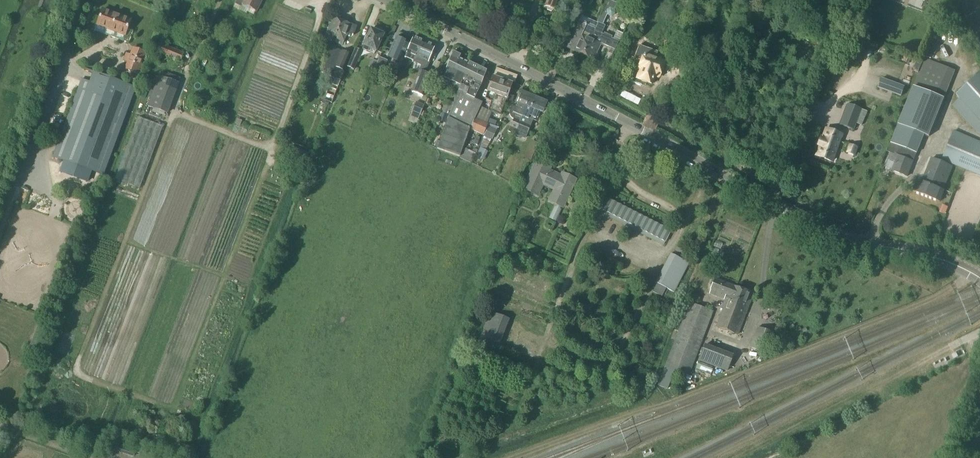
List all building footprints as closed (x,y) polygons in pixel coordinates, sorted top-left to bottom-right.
[(249,8),(250,6),(257,9),(262,0),(237,0),(235,4),(241,7),(242,4),(249,8)] [(544,7),(556,11),(557,6),(560,7),(562,0),(547,0),(544,7)] [(570,8),(580,12),(585,0),(574,0),(570,8)] [(590,38),(583,55),(595,60),(598,54),(596,53),(600,43),(615,50),(618,42),(611,38),(603,34),(603,35),(601,34),(605,26),(602,25),(606,15),(607,15),(611,17),(614,14),(614,10),(617,4),(609,0),(607,0),(597,23),(590,38)] [(681,6),(691,10),(695,0),(683,0),(681,6)] [(102,10),(96,25),(124,36),(130,21),(102,10)] [(334,41),(335,41),(335,43),(342,46),(343,41),(344,42),(346,36),(348,37),(348,36),(349,37),(350,35),(353,36),(356,27),(350,24),(349,24),(333,18),(331,24),(328,23),(326,28),(328,29),(324,39),(331,42),(333,37),(337,38),(336,39),(334,38),(334,41)] [(567,48),(575,51),(583,55),(590,38),(597,23),(590,20),(587,21),(586,25),(579,21),(567,48)] [(363,46),(362,49),(368,52),(374,54),(383,35),(371,29),(363,46)] [(629,57),(637,38),(628,35),(621,54),(629,57)] [(415,61),(423,41),(413,37),(410,45),(407,43),(407,42),(396,37),(387,57),(387,58),(387,57),(398,62),(399,62),(403,52),(405,53),(405,52),(406,53),(405,57),(413,60),(412,62),(413,62),(413,61),(415,61)] [(679,38),(672,58),(679,61),(686,41),(679,38)] [(930,40),(925,50),(934,54),(939,44),(930,40)] [(428,62),(435,46),(423,41),(415,61),(422,64),(420,71),(424,73),(428,62)] [(157,53),(163,55),(168,57),(180,62),(183,54),(166,47),(160,45),(157,53)] [(133,48),(125,69),(137,74),(145,53),(133,48)] [(355,48),(347,67),(354,70),(362,51),(355,48)] [(328,107),(330,102),(332,103),(340,81),(344,71),(348,63),(350,57),(351,55),(337,49),(328,54),(325,63),(321,73),(334,78),(330,87),(329,87),(324,100),(323,99),(321,103),(322,104),(322,105),(328,107)] [(453,52),(441,83),(448,86),(451,87),(456,76),(459,68),(456,66),(459,58),(460,55),(453,52)] [(639,69),(640,70),(637,78),(652,84),(655,76),(658,77),(658,76),(664,61),(657,59),(644,54),(639,69)] [(456,76),(451,87),(458,90),(463,79),(469,63),(459,58),(456,66),(459,68),(456,76)] [(888,159),(896,162),(892,171),(907,177),(921,143),(925,133),(929,134),(955,72),(928,61),(888,159)] [(449,116),(437,149),(460,157),(469,128),(471,129),(480,107),(482,103),(474,99),(479,88),(486,71),(469,63),(463,79),(458,90),(453,103),(449,116)] [(419,71),(411,92),(423,97),(431,75),(424,73),(420,71),(419,71)] [(64,168),(86,175),(87,170),(103,176),(136,89),(92,73),(89,82),(81,79),(52,156),(66,162),(64,168)] [(956,94),(960,99),(953,106),(976,133),(979,134),(979,73),(956,94)] [(159,76),(148,106),(167,113),(178,84),(159,76)] [(471,129),(470,130),(483,135),(492,140),(496,130),(487,126),(488,124),(487,123),(490,116),(491,113),(500,116),(503,106),(512,83),(493,77),(484,100),(491,102),(488,111),(482,108),(480,107),(471,129)] [(881,79),(876,90),(899,100),(903,89),(881,79)] [(512,119),(513,119),(514,118),(520,121),(531,95),(521,92),(515,107),(512,106),(509,112),(510,116),(511,118),(512,119)] [(531,95),(520,121),(516,130),(527,134),(533,119),(536,120),(539,113),(542,114),(543,114),(547,115),(551,104),(547,103),(547,102),(531,95)] [(453,103),(446,100),(441,113),(449,116),(453,103)] [(867,112),(848,104),(839,125),(853,130),(856,124),(861,126),(867,112)] [(138,118),(115,180),(139,189),(162,127),(138,118)] [(520,121),(514,118),(513,119),(508,132),(515,134),(516,130),(520,121)] [(819,145),(821,145),(817,155),(831,160),(840,135),(826,130),(822,141),(820,140),(819,145)] [(918,180),(914,191),(940,202),(945,190),(944,190),(953,167),(953,166),(954,165),(979,176),(979,142),(954,131),(942,160),(942,161),(941,162),(931,158),(922,181),(918,180)] [(856,147),(850,145),(847,153),(853,155),(856,147)] [(297,159),(305,163),(309,154),(290,146),(287,155),(297,159)] [(464,148),(460,157),(459,158),(471,164),(476,154),(464,148)] [(293,168),(297,159),(287,155),(283,164),(293,168)] [(549,168),(537,162),(523,190),(538,197),(543,186),(553,190),(547,201),(561,208),(575,180),(562,174),(561,177),(548,171),(549,168)] [(665,242),(670,231),(671,231),(606,198),(600,210),(665,242)] [(520,238),(518,241),(517,243),(526,247),(528,242),(520,238)] [(686,252),(677,247),(673,256),(670,254),(655,283),(657,284),(653,292),(662,297),(663,294),(664,294),(663,296),(665,297),(668,290),(674,293),(689,264),(684,262),(687,257),(684,256),(686,252)] [(721,308),(722,309),(715,327),(736,335),(752,294),(715,279),(709,294),(724,300),(721,308)] [(674,340),(664,367),(657,386),(667,390),(673,374),(678,376),(679,372),(689,376),(713,311),(689,302),(674,340)] [(490,312),(479,339),(498,346),(509,320),(490,312)] [(37,327),(30,346),(36,348),(43,329),(37,327)] [(765,353),(773,333),(757,327),(749,348),(765,353)] [(733,355),(704,344),(698,361),(727,372),(733,355)]
